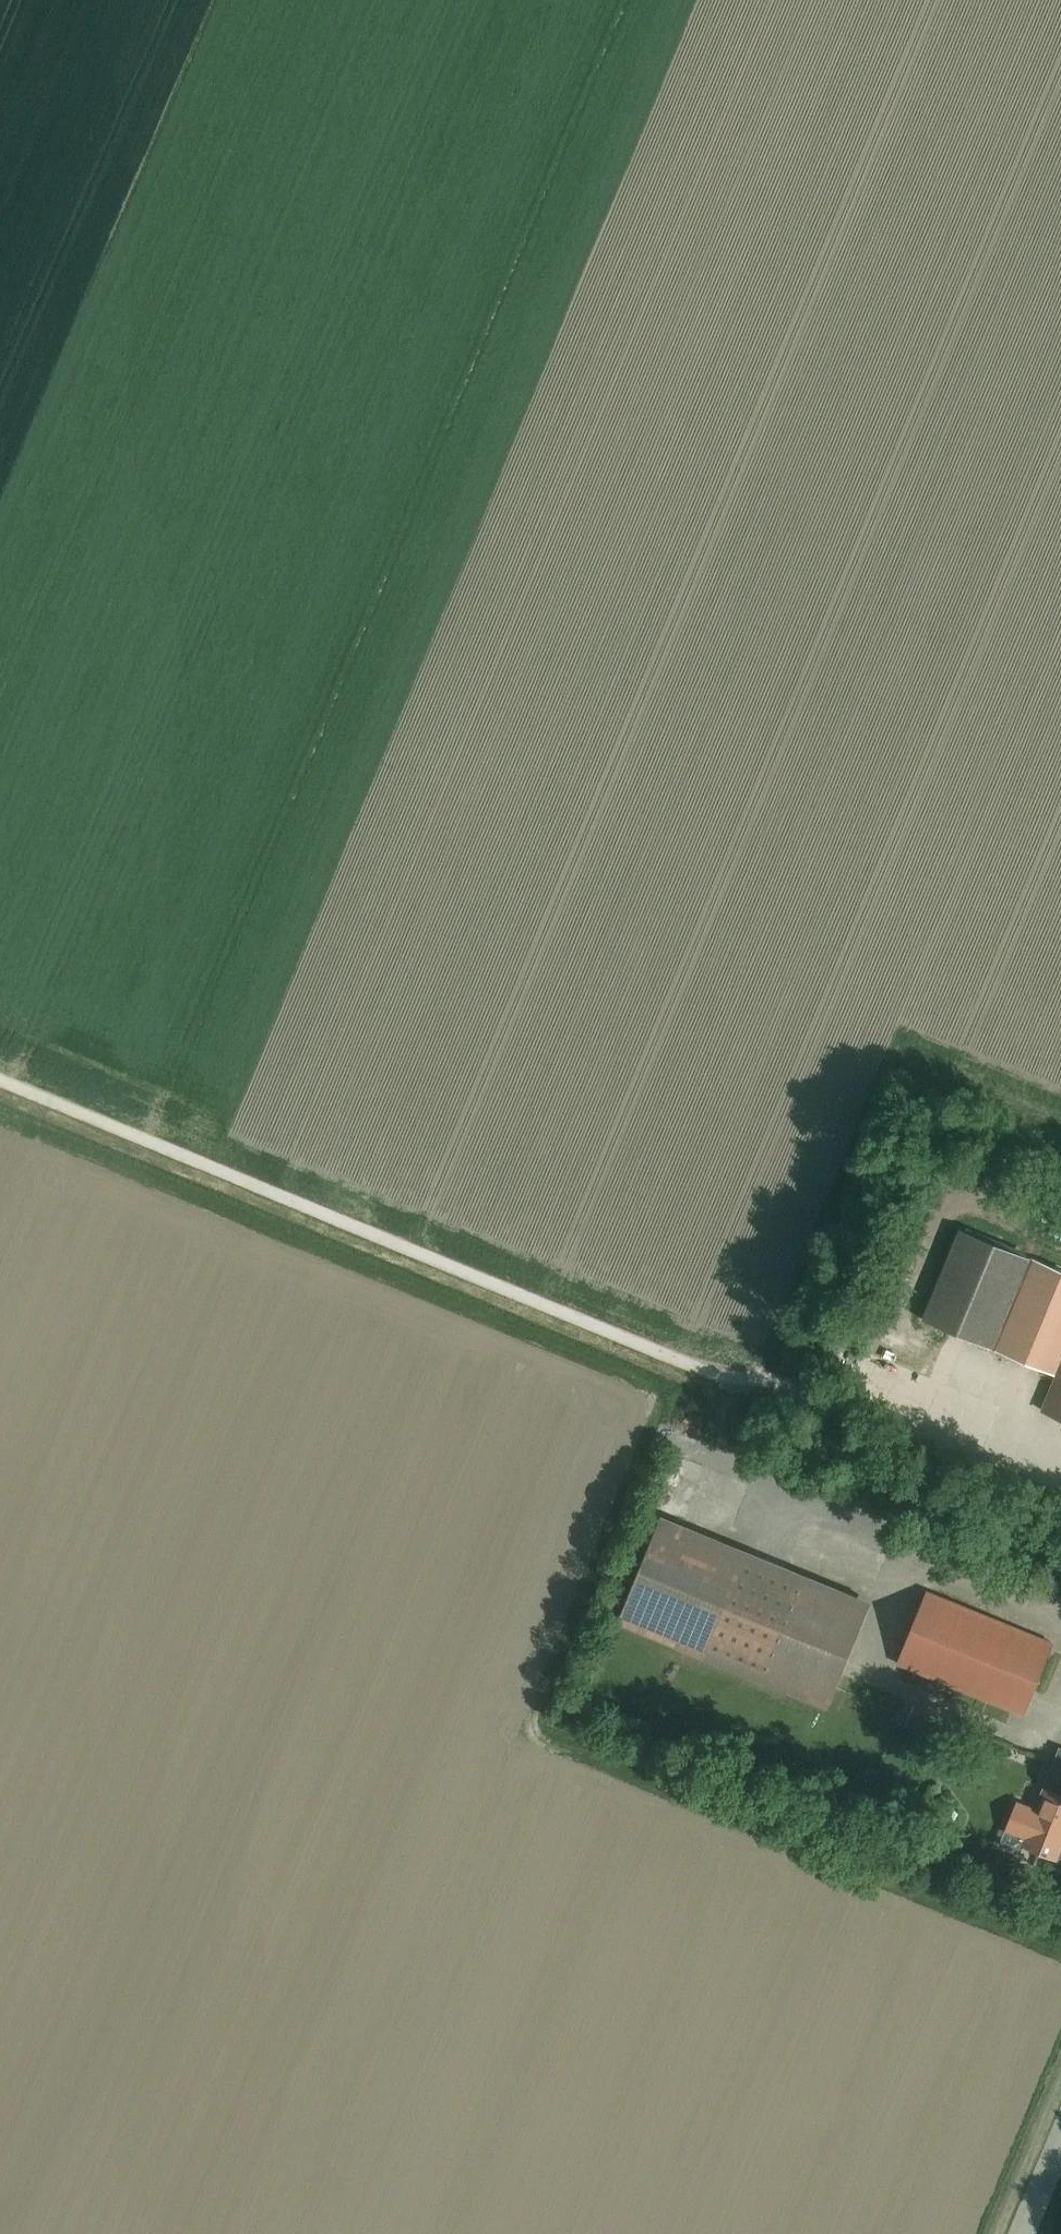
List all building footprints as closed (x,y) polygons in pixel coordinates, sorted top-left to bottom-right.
[(995,1349),(1056,1374),(1041,1409),(1060,1418),(1060,1271),(959,1229),(922,1319),(995,1349)] [(664,1450),(645,1497),(717,1525),(735,1478),(664,1450)] [(865,1605),(663,1522),(623,1619),(703,1652),(825,1702),(865,1605)] [(1023,1714),(1052,1643),(926,1591),(897,1663),(1023,1714)] [(998,1845),(1020,1854),(1023,1847),(1056,1860),(1057,1858),(1060,1857),(1060,1776),(1050,1772),(1043,1788),(1045,1789),(1037,1811),(1021,1804),(1010,1832),(1007,1830),(1006,1830),(1005,1830),(998,1845)]
